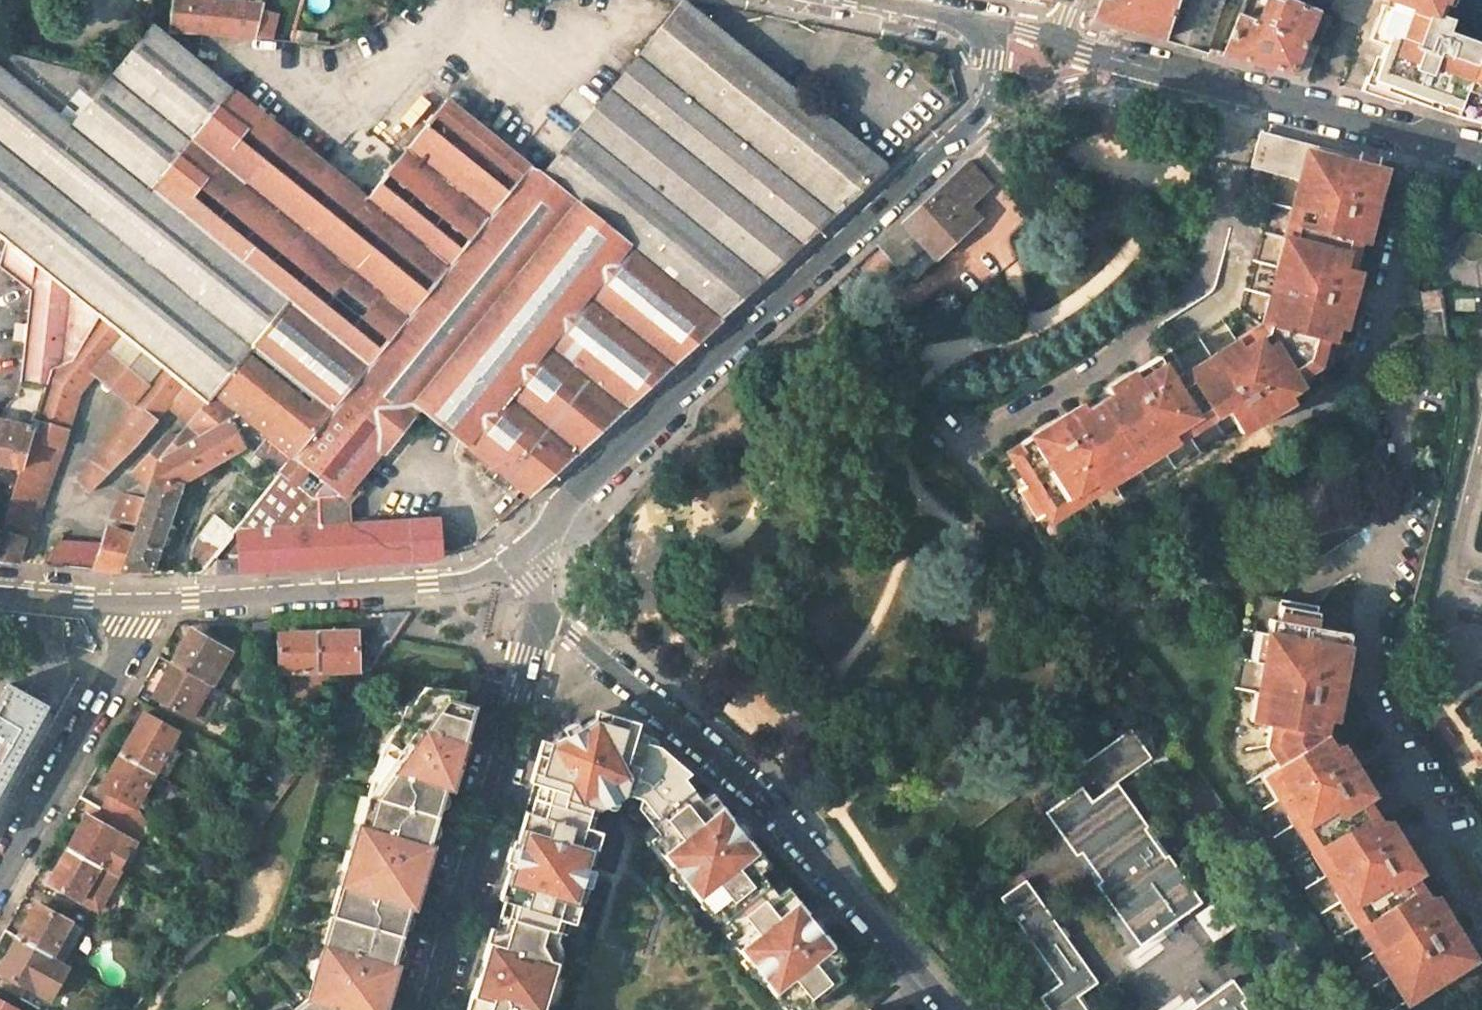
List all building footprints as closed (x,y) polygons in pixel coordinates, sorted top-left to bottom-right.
[(225,0),(173,0),(169,32),(202,33),(255,38),(263,4),(225,0)] [(1164,39),(1176,0),(1102,0),(1094,20),(1164,39)] [(1224,0),(1176,0),(1164,39),(1207,51),(1221,9),(1224,0)] [(1281,0),(1261,0),(1259,7),(1264,9),(1259,21),(1239,14),(1223,55),(1291,74),(1305,78),(1331,16),(1317,11),(1314,10),(1282,0),(1281,0)] [(1445,0),(1389,0),(1395,2),(1385,33),(1388,35),(1370,85),(1474,121),(1481,100),(1481,43),(1447,31),(1451,19),(1440,15),(1445,0)] [(671,65),(708,21),(683,1),(646,46),(671,65)] [(888,166),(708,21),(671,65),(646,46),(543,175),(579,204),(626,243),(721,320),(888,166)] [(165,36),(152,26),(111,76),(71,125),(269,285),(418,405),(579,204),(543,175),(447,98),(367,198),(165,36)] [(0,48),(0,67),(71,125),(111,76),(0,48)] [(212,354),(269,285),(71,125),(0,67),(0,183),(212,354)] [(1371,217),(1365,211),(1372,182),(1378,159),(1364,154),(1361,156),(1260,130),(1250,166),(1275,173),(1252,262),(1239,310),(1158,360),(1160,361),(1136,377),(1127,373),(1105,386),(1110,394),(1085,410),(1060,425),(1052,420),(1017,442),(1021,449),(997,465),(1009,485),(1002,489),(1026,528),(1033,524),(1047,546),(1237,427),(1239,432),(1260,418),(1261,408),(1286,393),(1323,370),(1335,327),(1342,329),(1345,316),(1349,303),(1342,298),(1350,269),(1357,241),(1365,243),(1368,232),(1371,217)] [(904,221),(878,245),(899,268),(933,237),(944,248),(977,217),(967,207),(990,186),(969,162),(904,221)] [(1365,211),(1371,217),(1379,184),(1372,182),(1365,211)] [(0,183),(0,237),(6,242),(34,265),(98,316),(124,337),(159,365),(185,386),(212,354),(0,183)] [(626,243),(579,204),(418,405),(465,445),(626,243)] [(6,242),(0,261),(0,267),(30,291),(34,265),(6,242)] [(721,320),(626,243),(465,445),(528,496),(721,320)] [(98,316),(34,265),(30,291),(15,424),(34,429),(53,369),(73,361),(98,316)] [(1350,269),(1342,298),(1349,303),(1357,271),(1350,269)] [(212,354),(185,386),(204,403),(214,391),(239,412),(253,423),(269,436),(294,456),(343,496),(418,405),(269,285),(212,354)] [(1441,290),(1422,292),(1425,312),(1444,310),(1442,295),(1441,290)] [(1475,300),(1454,300),(1454,312),(1474,312),(1475,300)] [(1424,312),(1428,346),(1449,344),(1444,310),(1425,312),(1424,312)] [(98,316),(73,361),(53,369),(34,429),(21,469),(0,536),(0,560),(17,562),(25,538),(31,531),(61,449),(79,392),(94,374),(124,337),(98,316)] [(159,365),(124,337),(94,374),(132,404),(159,365)] [(1156,355),(1127,373),(1136,377),(1160,361),(1158,360),(1156,355)] [(185,386),(159,365),(132,404),(93,460),(78,481),(89,492),(138,444),(168,407),(185,386)] [(204,403),(185,386),(168,407),(182,418),(188,422),(204,403)] [(239,412),(214,391),(204,403),(188,422),(178,435),(158,459),(226,419),(239,412)] [(1260,418),(1290,401),(1286,393),(1261,408),(1260,418)] [(0,419),(0,421),(15,424),(18,396),(8,405),(4,410),(0,419)] [(1080,403),(1052,420),(1060,425),(1085,410),(1080,403)] [(237,439),(226,419),(158,459),(149,487),(136,525),(133,535),(121,572),(152,573),(171,519),(184,480),(234,450),(237,439)] [(21,469),(34,429),(15,424),(0,421),(0,463),(21,469)] [(178,435),(163,436),(149,453),(131,472),(142,481),(149,487),(158,459),(178,435)] [(294,456),(269,436),(256,452),(281,472),(294,456)] [(343,496),(294,456),(281,472),(319,498),(343,496)] [(272,484),(234,531),(236,559),(236,574),(434,561),(443,557),(438,518),(345,524),(320,526),(319,498),(281,472),(272,484)] [(142,481),(121,493),(110,520),(136,525),(149,487),(142,481)] [(133,535),(112,528),(98,570),(121,572),(133,535)] [(103,542),(60,540),(49,565),(94,569),(103,542)] [(214,575),(236,574),(236,559),(214,560),(214,575)] [(1324,719),(1332,720),(1337,694),(1331,689),(1341,631),(1344,615),(1318,610),(1320,605),(1252,592),(1221,753),(1384,1009),(1404,1009),(1444,984),(1442,980),(1466,964),(1459,951),(1466,946),(1451,923),(1442,925),(1426,899),(1411,874),(1417,870),(1402,846),(1394,847),(1379,823),(1362,798),(1369,793),(1356,772),(1346,771),(1331,746),(1322,733),(1324,719)] [(409,611),(382,613),(364,652),(374,662),(388,644),(391,644),(409,611)] [(277,621),(254,622),(248,647),(252,650),(258,655),(277,621)] [(346,631),(289,633),(289,641),(279,641),(280,672),(289,672),(333,671),(358,670),(357,639),(346,639),(346,631)] [(1337,694),(1350,632),(1341,631),(1331,689),(1337,694)] [(231,652),(197,633),(192,643),(185,639),(172,663),(210,685),(212,686),(231,652)] [(210,685),(172,663),(159,687),(165,691),(160,701),(196,720),(207,700),(203,697),(210,685)] [(333,671),(289,672),(289,680),(291,700),(320,699),(318,679),(319,679),(334,679),(333,671)] [(429,684),(384,751),(310,1001),(298,1009),(383,1009),(398,966),(390,964),(407,906),(416,908),(433,847),(426,845),(444,786),(452,788),(475,711),(464,708),(467,694),(429,684)] [(46,706),(42,703),(46,694),(33,686),(28,695),(8,685),(0,700),(0,787),(46,706)] [(177,732),(144,713),(120,754),(154,773),(177,732)] [(290,720),(277,713),(272,720),(285,727),(290,720)] [(545,745),(520,829),(526,840),(517,870),(506,877),(500,897),(515,901),(510,917),(561,932),(571,900),(582,904),(582,903),(582,896),(579,890),(589,857),(598,851),(599,847),(588,844),(598,810),(621,798),(640,804),(655,753),(670,756),(637,727),(599,715),(545,745)] [(1356,772),(1337,743),(1331,746),(1346,771),(1356,772)] [(655,753),(640,804),(654,821),(688,794),(691,791),(681,779),(689,772),(688,771),(670,756),(655,753)] [(154,773),(120,754),(107,779),(116,783),(102,809),(127,823),(154,773)] [(426,845),(433,847),(452,788),(444,786),(426,845)] [(743,943),(738,948),(741,953),(754,956),(772,980),(772,991),(775,994),(781,990),(797,1009),(805,1009),(843,979),(835,967),(843,959),(830,943),(820,941),(801,916),(801,907),(787,889),(776,897),(759,873),(769,866),(753,847),(743,849),(722,822),(725,813),(712,794),(701,803),(691,791),(688,794),(654,821),(648,826),(667,850),(663,855),(667,859),(678,863),(697,886),(696,897),(701,902),(707,897),(743,943)] [(133,841),(86,815),(67,849),(115,874),(133,841)] [(1379,823),(1394,847),(1402,846),(1386,819),(1379,823)] [(115,874),(67,849),(48,883),(98,910),(117,876),(115,874)] [(1433,895),(1426,899),(1442,925),(1451,923),(1433,895)] [(70,922),(36,903),(18,938),(52,956),(70,922)] [(390,964),(398,966),(416,908),(407,906),(390,964)] [(556,963),(550,961),(561,932),(510,917),(504,932),(490,929),(466,1009),(544,1009),(556,963)] [(18,938),(0,970),(0,972),(4,974),(24,986),(32,990),(36,986),(51,994),(67,965),(52,956),(18,938)] [(4,974),(0,982),(0,986),(18,997),(24,986),(4,974)] [(1237,982),(1193,1009),(1255,1009),(1237,982)] [(0,1000),(0,1009),(17,1009),(0,1000)]
